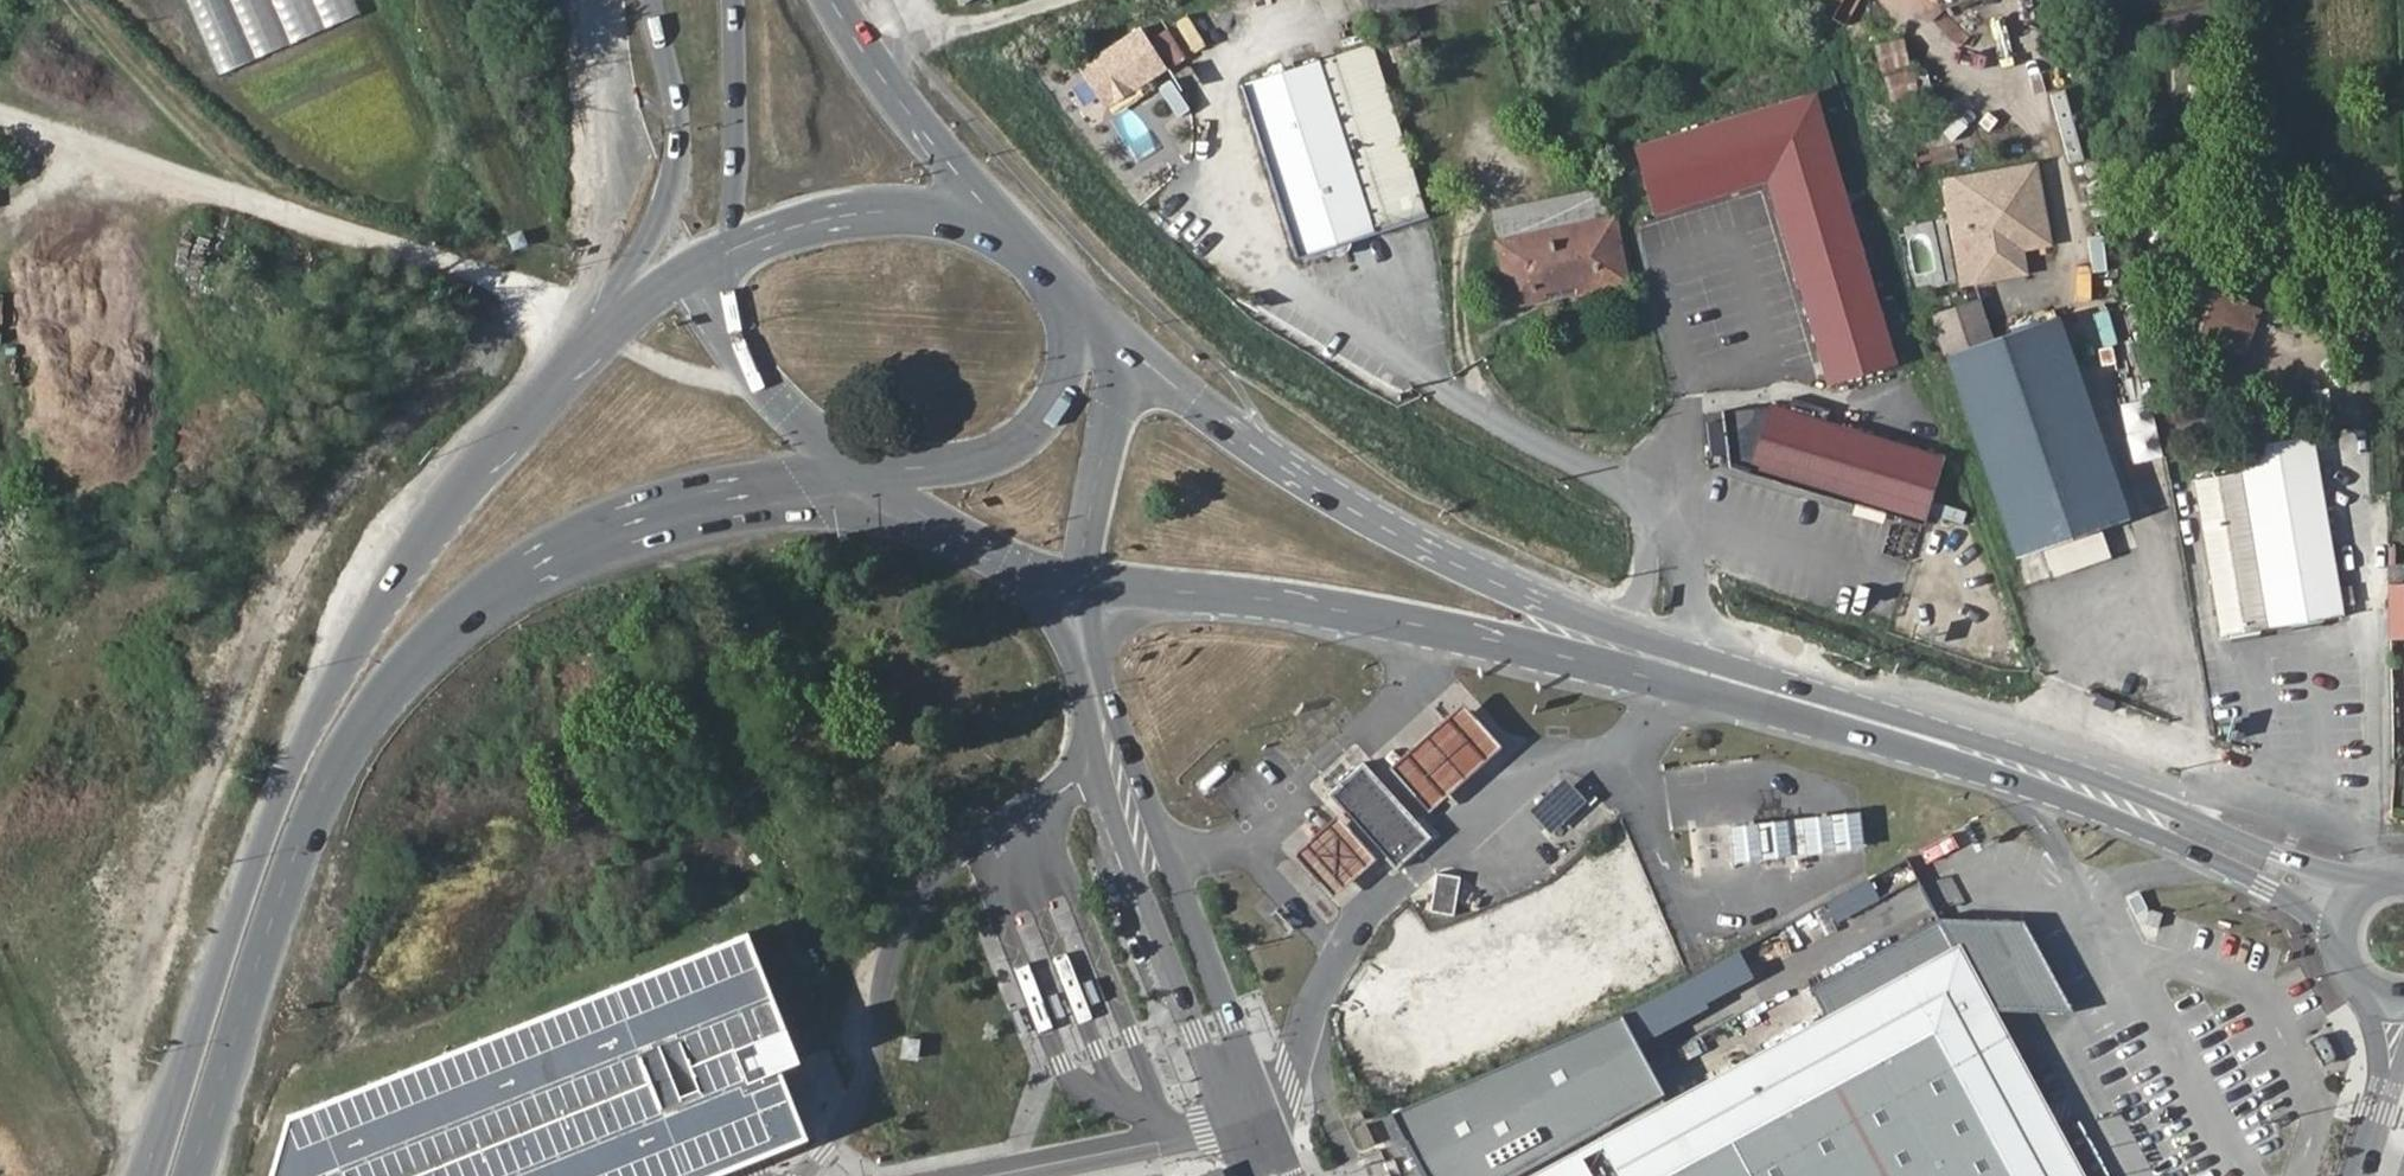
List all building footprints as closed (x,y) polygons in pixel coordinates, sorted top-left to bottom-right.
[(221,75),(363,13),(357,0),(187,0),(221,75)] [(1366,20),(1429,0),(1360,0),(1366,20)] [(1141,21),(1081,61),(1108,101),(1167,61),(1141,21)] [(1155,38),(1173,63),(1187,53),(1169,27),(1155,38)] [(1883,73),(1914,65),(1907,36),(1875,44),(1883,73)] [(1321,65),(1374,233),(1428,217),(1375,48),(1321,65)] [(1301,258),(1374,233),(1321,65),(1245,90),(1301,258)] [(1975,89),(1976,100),(1996,98),(1992,66),(1929,73),(1931,93),(1975,89)] [(1893,103),(1923,95),(1916,68),(1886,76),(1893,103)] [(1177,116),(1192,107),(1176,77),(1161,85),(1177,116)] [(1810,97),(1631,151),(1652,218),(1764,182),(1826,386),(1891,366),(1810,97)] [(2052,245),(2038,165),(1956,181),(1971,260),(2021,251),(2052,245)] [(1971,260),(1956,181),(1940,184),(1960,288),(2025,275),(2021,251),(1971,260)] [(1493,211),(1501,248),(1614,223),(1606,185),(1493,211)] [(1614,223),(1501,248),(1515,307),(1546,301),(1546,294),(1627,277),(1614,223)] [(528,243),(521,229),(507,236),(515,250),(528,243)] [(2178,281),(2164,319),(2224,343),(2239,306),(2178,281)] [(1975,303),(1927,320),(1942,363),(1990,347),(1975,303)] [(2256,313),(2239,306),(2224,343),(2241,350),(2256,313)] [(2125,521),(2056,324),(1990,347),(1942,363),(2012,560),(2125,521)] [(1720,414),(1727,466),(1920,524),(1939,460),(1767,408),(1720,414)] [(2275,623),(2344,610),(2309,434),(2240,447),(2245,468),(2275,623)] [(2275,623),(2245,468),(2195,478),(2226,633),(2275,623)] [(1937,501),(1933,514),(1964,524),(1968,510),(1937,501)] [(2390,638),(2403,638),(2403,583),(2397,583),(2396,568),(2387,567),(2389,606),(2390,638)] [(2234,649),(2263,647),(2262,631),(2232,633),(2234,649)] [(1437,749),(1388,793),(1430,843),(1479,795),(1517,757),(1477,713),(1437,749)] [(1325,790),(1341,809),(1353,824),(1378,855),(1395,875),(1430,843),(1388,793),(1361,759),(1325,790)] [(1792,823),(1735,828),(1739,867),(1797,861),(1870,854),(1865,816),(1792,823)] [(1378,855),(1353,824),(1324,849),(1287,881),(1329,932),(1360,905),(1395,875),(1378,855)] [(1460,877),(1437,875),(1434,912),(1457,913),(1460,877)] [(295,1111),(275,1175),(699,1175),(746,1158),(797,1140),(769,1072),(781,1066),(798,1059),(745,930),(295,1111)] [(1975,991),(1991,1018),(2053,1017),(2103,1016),(2057,938),(2008,938),(1944,938),(1834,995),(1847,1017),(1943,967),(1959,959),(1975,991)] [(1401,994),(1409,1016),(1356,1034),(1373,1082),(1608,1000),(1588,943),(1454,989),(1450,977),(1401,994)] [(1959,959),(1943,967),(1960,999),(1975,991),(1959,959)] [(1528,1175),(2071,1175),(1991,1018),(1975,991),(1960,999),(1943,967),(1847,1017),(1662,1097),(1528,1175)] [(1662,1097),(1623,1015),(1394,1113),(1416,1158),(1425,1175),(1528,1175),(1662,1097)] [(920,1042),(908,1039),(904,1059),(917,1060),(920,1042)]
